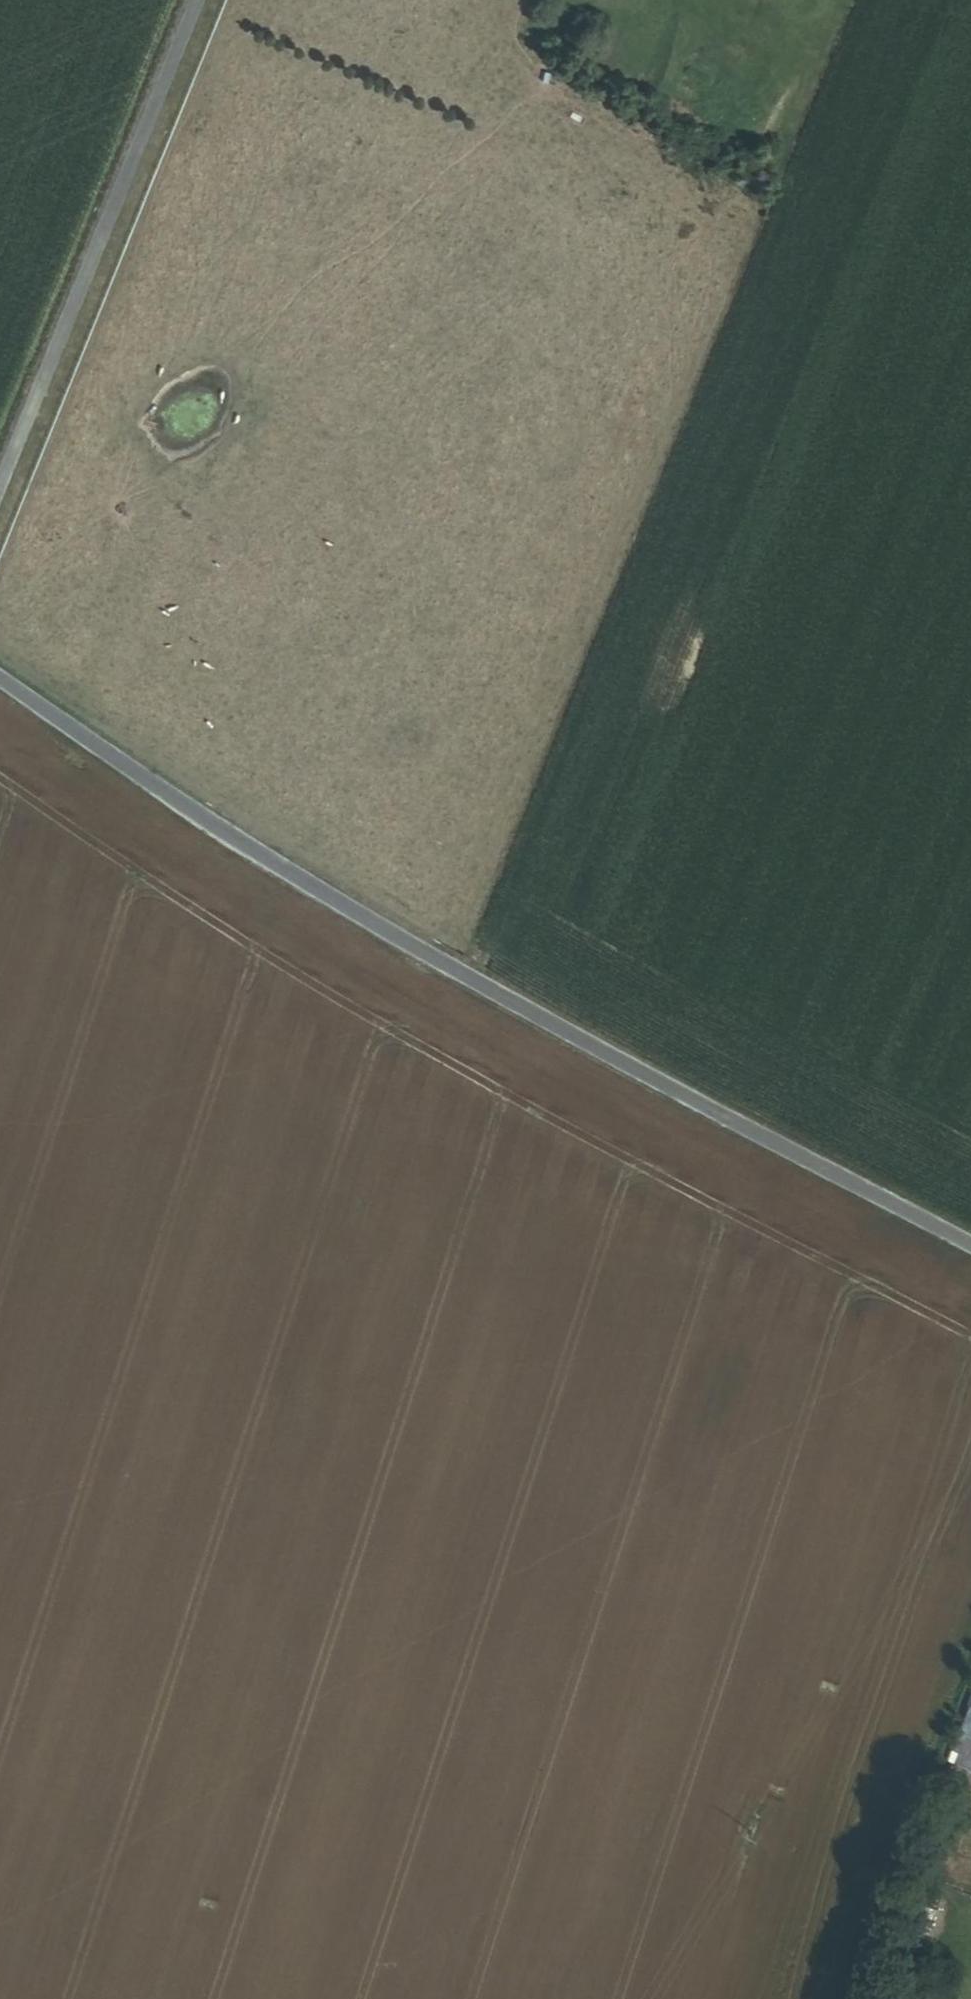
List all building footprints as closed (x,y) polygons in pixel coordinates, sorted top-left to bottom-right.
[(970,1706),(949,1762),(970,1770),(970,1706)]
